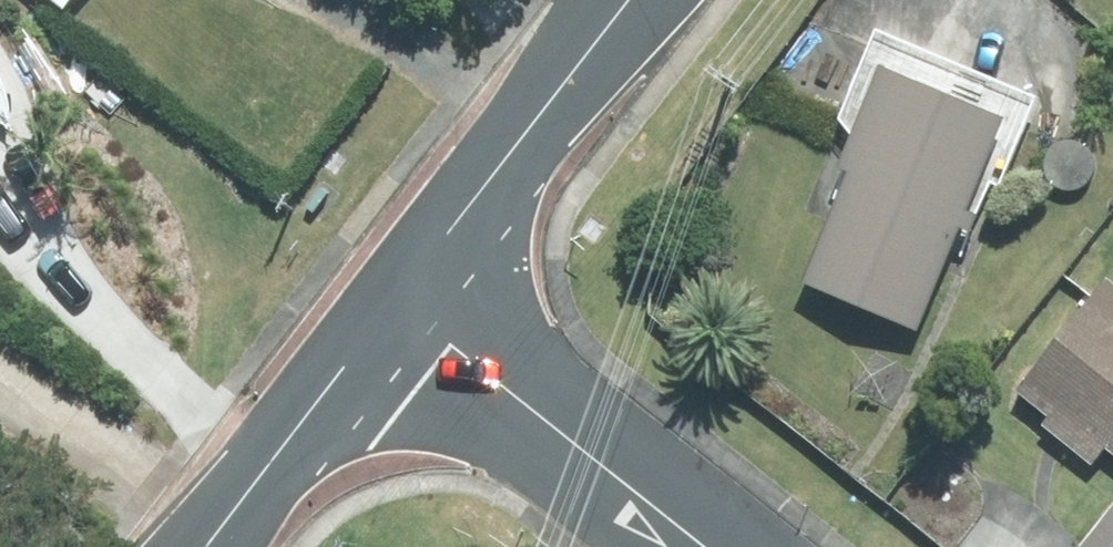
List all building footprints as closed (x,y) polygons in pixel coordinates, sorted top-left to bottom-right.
[(54,12),(64,0),(38,0),(54,12)] [(829,174),(841,179),(799,283),(913,328),(994,123),(868,73),(829,174)] [(1112,462),(1112,294),(1102,285),(1013,397),(1045,423),(1039,432),(1084,468),(1099,451),(1112,462)] [(1077,546),(1112,546),(1112,502),(1077,546)]
